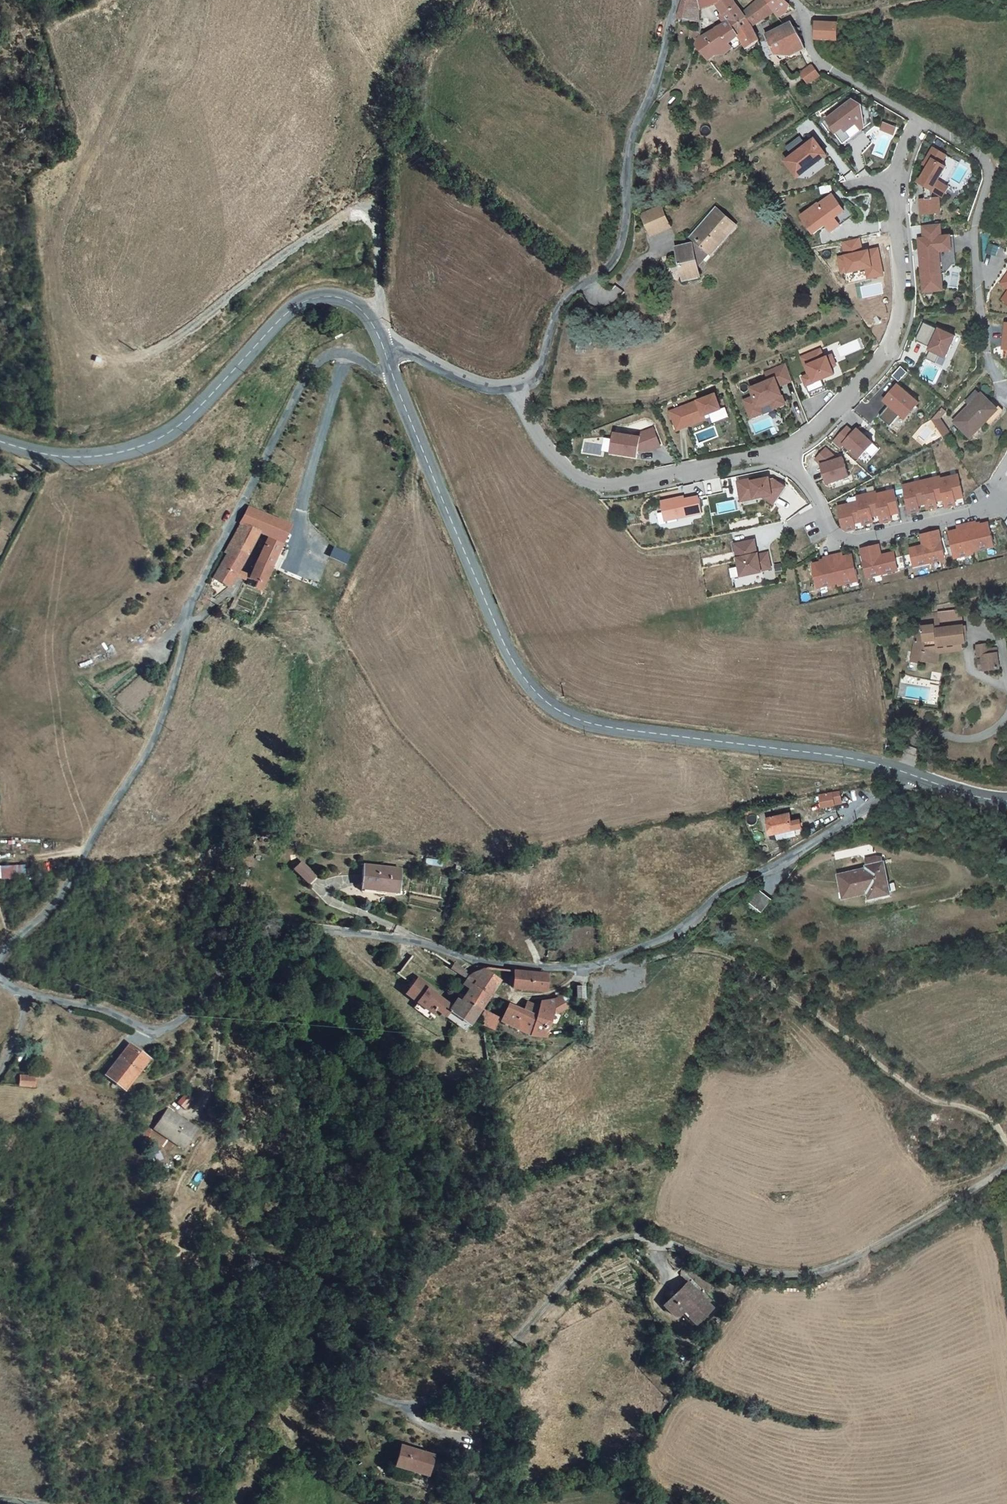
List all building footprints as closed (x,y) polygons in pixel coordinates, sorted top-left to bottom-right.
[(678,21),(701,24),(701,10),(701,4),(694,3),(694,0),(685,0),(684,3),(678,21)] [(714,5),(725,21),(699,36),(695,46),(706,59),(738,37),(733,26),(745,19),(742,12),(733,0),(711,0),(714,5)] [(711,0),(701,0),(701,10),(714,5),(711,0)] [(764,0),(758,0),(742,12),(745,19),(733,26),(738,37),(746,50),(758,46),(765,60),(776,54),(764,36),(763,33),(761,29),(753,32),(749,25),(770,12),(764,0)] [(770,12),(773,17),(786,11),(781,4),(779,0),(764,0),(770,12)] [(792,23),(763,33),(764,36),(776,54),(785,50),(787,54),(803,48),(802,46),(792,23)] [(833,43),(834,25),(814,24),(814,42),(833,43)] [(811,67),(801,75),(809,85),(819,76),(811,67)] [(851,99),(825,119),(831,128),(831,129),(842,143),(849,137),(844,131),(862,118),(860,105),(851,99)] [(862,118),(844,131),(849,137),(860,129),(868,122),(867,108),(860,105),(862,118)] [(849,137),(842,143),(843,145),(861,131),(860,129),(849,137)] [(785,144),(792,153),(785,158),(797,175),(827,153),(814,136),(806,142),(799,134),(785,144)] [(945,153),(931,146),(922,164),(927,166),(919,182),(927,186),(924,190),(926,191),(926,198),(921,198),(922,213),(941,212),(940,197),(933,198),(933,190),(933,189),(935,190),(940,180),(938,179),(945,164),(940,162),(945,153)] [(940,180),(935,190),(944,195),(949,185),(940,180)] [(818,205),(800,217),(813,235),(825,226),(845,212),(838,203),(833,195),(818,206),(818,205)] [(838,203),(845,212),(850,220),(854,217),(842,200),(838,203)] [(737,226),(717,207),(691,232),(693,240),(691,243),(675,247),(682,281),(699,276),(697,268),(694,256),(705,246),(713,252),(737,226)] [(659,209),(641,219),(649,233),(667,223),(659,209)] [(845,212),(825,226),(830,233),(850,220),(845,212)] [(941,225),(923,226),(924,239),(919,239),(919,248),(924,247),(925,253),(923,253),(924,267),(921,271),(922,293),(941,292),(940,275),(939,252),(951,252),(951,238),(941,238),(941,225)] [(697,268),(713,252),(705,246),(694,256),(697,268)] [(951,252),(939,252),(940,275),(945,275),(952,267),(951,252)] [(924,323),(916,341),(925,345),(926,343),(931,345),(930,347),(929,350),(930,350),(926,359),(936,364),(940,355),(946,358),(956,336),(939,329),(938,329),(937,332),(932,329),(933,327),(924,323)] [(808,367),(799,371),(809,391),(826,382),(821,371),(833,365),(830,358),(835,356),(830,346),(822,350),(818,341),(800,350),(804,359),(806,358),(810,366),(808,367)] [(595,347),(582,348),(582,357),(595,356),(595,347)] [(751,391),(741,394),(746,406),(757,401),(769,397),(772,403),(783,398),(779,389),(777,390),(774,383),(777,382),(776,381),(790,375),(784,359),(763,367),(766,375),(748,382),(751,391)] [(921,400),(899,382),(888,396),(893,400),(891,402),(881,414),(892,423),(902,411),(905,408),(910,412),(921,400)] [(967,401),(970,405),(980,395),(976,392),(967,401)] [(715,393),(670,412),(678,431),(706,419),(704,415),(710,413),(721,408),(715,393)] [(986,421),(998,409),(981,394),(980,395),(970,405),(954,421),(971,437),(986,421)] [(757,401),(746,406),(748,412),(760,407),(757,401)] [(721,408),(710,413),(711,417),(714,422),(730,415),(726,406),(721,408)] [(907,416),(910,412),(905,408),(902,411),(907,416)] [(942,408),(932,420),(937,427),(943,422),(940,418),(946,411),(942,408)] [(998,409),(986,421),(990,426),(1000,416),(999,414),(1001,412),(998,409)] [(943,422),(937,427),(944,435),(950,431),(943,422)] [(846,426),(832,442),(839,448),(842,444),(858,458),(872,443),(856,428),(852,432),(846,426)] [(631,436),(613,434),(610,453),(636,457),(636,452),(638,444),(640,444),(644,453),(658,447),(651,429),(631,436)] [(826,448),(816,459),(822,464),(825,473),(828,483),(850,476),(843,457),(838,458),(826,448)] [(941,476),(905,484),(910,511),(920,509),(920,512),(929,510),(929,508),(938,506),(938,508),(956,504),(957,507),(966,505),(960,475),(942,478),(941,476)] [(763,495),(774,502),(785,485),(773,477),(769,478),(769,476),(762,477),(752,479),(751,477),(737,480),(740,491),(748,490),(749,493),(754,497),(763,495)] [(901,518),(895,488),(877,491),(877,489),(857,493),(858,498),(839,502),(843,525),(846,526),(855,524),(855,527),(864,525),(864,520),(873,519),(873,521),(891,517),(892,520),(901,518)] [(748,490),(740,491),(741,499),(754,497),(749,493),(748,490)] [(679,496),(661,500),(667,526),(703,519),(698,495),(680,499),(679,496)] [(286,525),(250,508),(242,524),(253,530),(265,535),(278,541),(286,525)] [(962,530),(952,532),(959,558),(977,554),(976,552),(997,547),(992,523),(980,526),(979,523),(961,527),(962,530)] [(253,530),(242,524),(227,553),(230,555),(239,559),(253,530)] [(914,551),(906,553),(910,568),(949,559),(942,531),(924,535),(926,543),(913,546),(914,551)] [(278,541),(265,535),(252,563),(266,569),(267,566),(278,542),(278,541)] [(753,537),(732,542),(739,574),(760,570),(760,568),(770,566),(766,550),(756,552),(756,551),(754,551),(753,547),(755,546),(753,537)] [(285,545),(278,542),(267,566),(273,569),(285,545)] [(910,568),(906,553),(898,555),(897,550),(884,554),(881,543),(864,547),(871,577),(910,568)] [(862,581),(856,555),(847,557),(846,553),(828,558),(829,561),(817,564),(822,587),(843,583),(844,585),(862,581)] [(239,559),(230,555),(218,580),(226,584),(239,559)] [(252,563),(245,578),(259,584),(266,569),(252,563)] [(920,624),(913,626),(914,632),(916,632),(911,650),(924,655),(923,662),(935,665),(938,654),(938,649),(958,646),(958,644),(964,643),(962,627),(933,630),(933,627),(921,628),(920,624)] [(987,648),(986,643),(976,644),(977,656),(982,655),(983,659),(978,659),(979,667),(984,666),(984,669),(999,667),(996,647),(987,648)] [(924,655),(911,650),(910,662),(922,665),(923,662),(924,655)] [(821,808),(843,805),(841,791),(819,794),(821,808)] [(861,803),(843,807),(845,818),(856,816),(856,814),(863,813),(861,803)] [(813,825),(791,831),(794,846),(824,839),(823,832),(815,834),(813,825)] [(301,859),(292,868),(307,884),(316,875),(301,859)] [(25,879),(25,865),(0,865),(0,879),(25,879)] [(888,879),(861,885),(867,907),(891,901),(892,907),(912,902),(904,872),(888,875),(888,879)] [(398,904),(422,906),(423,882),(386,880),(384,898),(398,899),(398,904)] [(322,884),(318,892),(335,902),(340,893),(322,884)] [(462,978),(466,971),(452,963),(448,970),(462,978)] [(493,1002),(503,1007),(515,1005),(527,1004),(529,984),(512,983),(506,984),(490,994),(493,1002)] [(527,1004),(563,1006),(561,986),(529,984),(527,1004)] [(495,1022),(503,1007),(493,1002),(490,994),(485,991),(478,1000),(486,1005),(480,1014),(495,1022)] [(439,1003),(444,1007),(446,1005),(434,997),(428,1004),(435,1009),(439,1003)] [(465,1028),(468,1023),(444,1007),(439,1003),(435,1009),(428,1004),(423,1013),(435,1021),(449,1032),(452,1027),(466,1037),(465,1028)] [(592,1020),(599,1023),(601,1011),(594,1009),(592,1020)] [(575,1024),(572,1013),(563,1013),(549,1013),(548,1016),(554,1018),(554,1022),(563,1025),(575,1024)] [(468,1023),(465,1028),(466,1037),(480,1046),(483,1041),(495,1022),(480,1014),(477,1019),(473,1016),(468,1023)] [(554,1018),(548,1016),(546,1021),(538,1044),(554,1050),(563,1025),(554,1022),(554,1018)] [(538,1044),(546,1021),(539,1019),(536,1026),(518,1021),(512,1034),(538,1044)] [(431,1027),(447,1038),(451,1032),(449,1032),(435,1021),(431,1027)] [(506,1044),(512,1034),(500,1024),(496,1030),(501,1034),(499,1041),(501,1042),(506,1044)] [(170,1068),(150,1052),(127,1078),(145,1093),(161,1074),(164,1076),(170,1068)] [(52,1075),(38,1073),(37,1082),(50,1084),(52,1075)] [(19,1074),(18,1086),(34,1087),(35,1075),(19,1074)] [(215,1137),(188,1117),(174,1135),(201,1156),(215,1137)] [(717,1315),(691,1289),(667,1312),(677,1323),(684,1321),(695,1333),(717,1315)] [(443,1466),(411,1459),(406,1480),(438,1488),(443,1466)]
